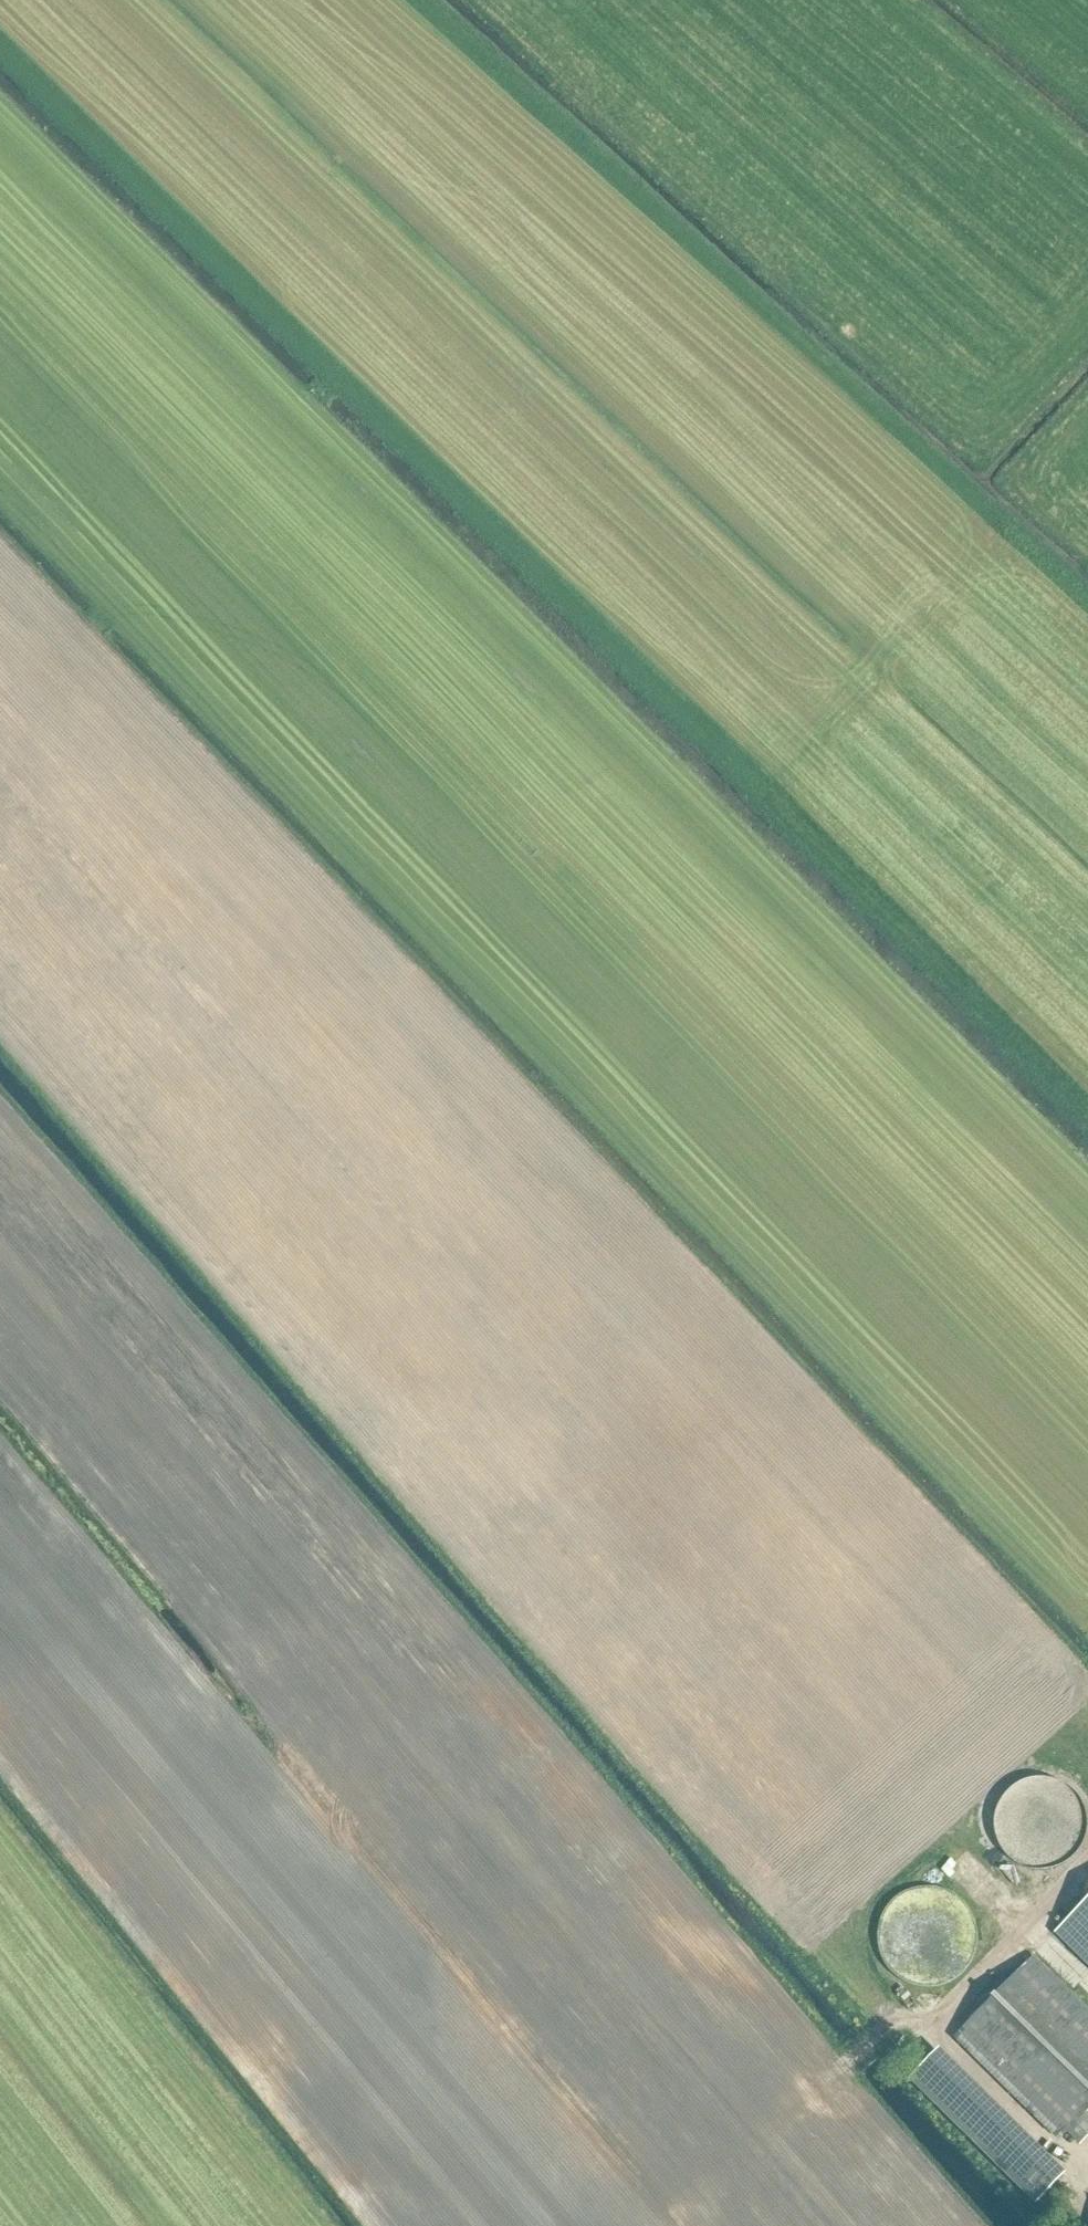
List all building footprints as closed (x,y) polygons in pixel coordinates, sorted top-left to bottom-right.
[(936,1887),(927,1886),(919,1887),(910,1889),(903,1893),(896,1898),(890,1904),(885,1911),(881,1919),(879,1927),(878,1936),(879,1944),(881,1953),(885,1960),(890,1967),(896,1974),(903,1978),(910,1982),(919,1984),(927,1985),(936,1984),(944,1982),(952,1978),(959,1974),(965,1967),(970,1960),(974,1953),(976,1944),(977,1936),(976,1927),(974,1919),(970,1911),(965,1904),(959,1898),(952,1893),(944,1889),(936,1887)] [(1057,1932),(1087,1962),(1087,1899),(1057,1932)] [(1032,1958),(955,2037),(1059,2140),(1064,2135),(1082,2117),(1087,2110),(1087,2013),(1032,1958)] [(1064,2135),(1076,2147),(1087,2135),(1087,2122),(1082,2117),(1064,2135)] [(1060,2174),(1044,2158),(1016,2187),(1032,2202),(1060,2174)]
